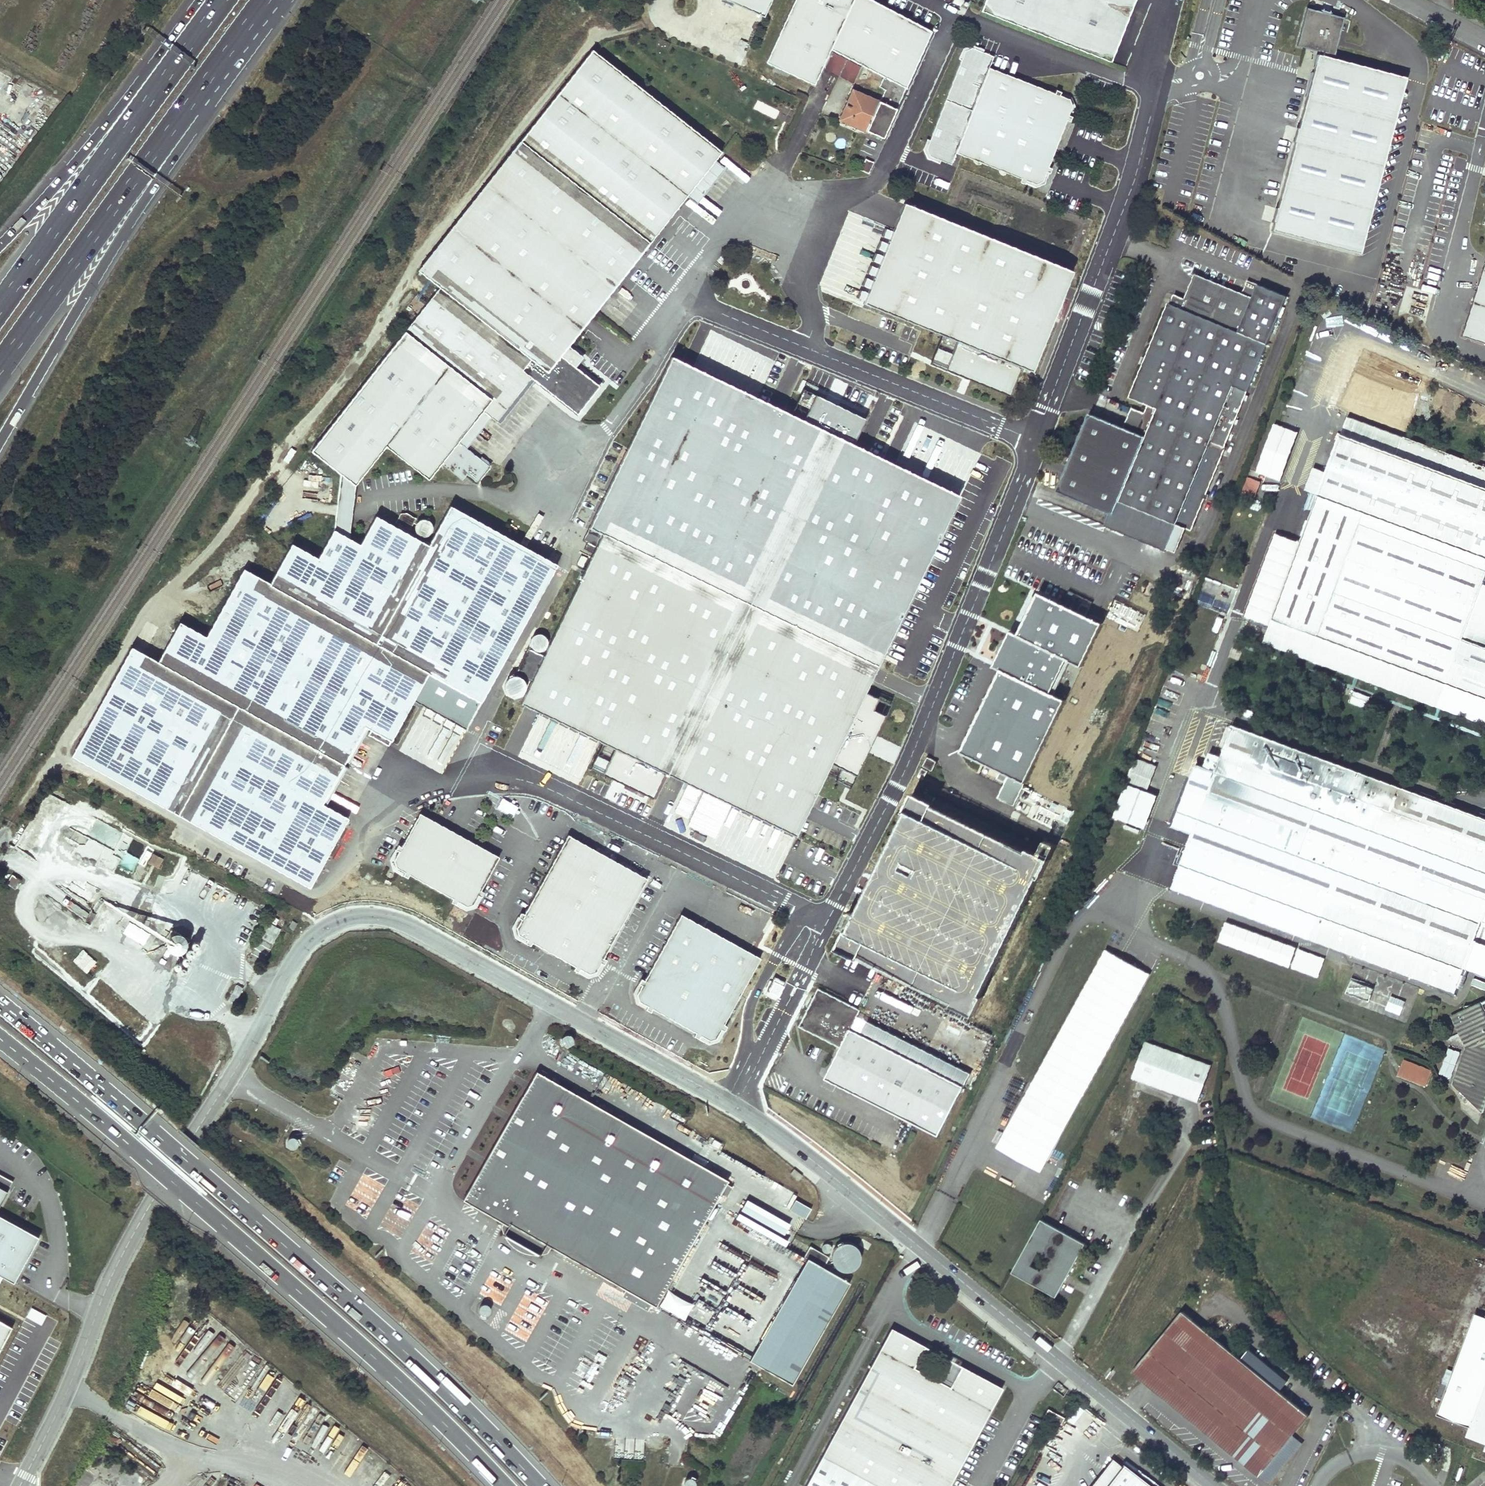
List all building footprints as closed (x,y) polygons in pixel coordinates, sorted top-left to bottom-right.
[(761,16),(769,0),(728,0),(761,16)] [(765,62),(814,85),(830,50),(853,0),(794,0),(765,62)] [(830,50),(882,77),(905,89),(931,31),(871,0),(853,0),(830,50)] [(980,11),(1110,61),(1134,0),(985,0),(980,11)] [(1317,54),(1271,229),(1359,253),(1388,143),(1410,149),(1413,137),(1403,112),(1397,110),(1406,78),(1325,56),(1326,53),(1334,55),(1343,18),(1328,14),(1327,18),(1320,16),(1321,12),(1307,8),(1297,45),(1319,51),(1318,55),(1317,54)] [(972,48),(965,51),(962,59),(961,59),(930,140),(927,149),(930,155),(940,159),(939,160),(951,164),(956,153),(1021,178),(1020,182),(1025,184),(1026,180),(1036,184),(1043,181),(1046,172),(1050,173),(1052,168),(1048,167),(1067,120),(1070,121),(1072,116),(1069,115),(1072,106),(1069,99),(1060,95),(1061,92),(1056,90),(1054,93),(989,68),(994,56),(982,51),(982,52),(972,48)] [(347,538),(354,485),(385,447),(427,480),(440,463),(461,480),(466,473),(476,482),(488,467),(464,448),(457,442),(482,410),(490,416),(495,420),(529,377),(532,379),(576,413),(598,386),(574,367),(581,357),(567,346),(686,195),(714,160),(721,152),(591,51),(418,271),(439,288),(311,450),(310,451),(339,474),(332,530),(318,556),(291,542),(268,583),(242,568),(204,636),(178,621),(156,661),(130,646),(69,755),(307,888),(346,818),(318,803),(340,764),(327,756),(348,718),(362,727),(389,741),(426,673),(479,703),(555,565),(449,506),(427,545),(374,516),(358,544),(347,538)] [(832,52),(824,68),(837,75),(846,59),(832,52)] [(847,60),(838,75),(852,82),(860,67),(847,60)] [(868,126),(866,131),(882,138),(905,89),(882,77),(878,86),(884,89),(878,101),(868,126)] [(18,99),(51,115),(58,100),(25,84),(18,99)] [(852,90),(839,119),(860,128),(862,123),(868,126),(878,101),(852,90)] [(865,158),(860,169),(867,173),(873,162),(865,158)] [(714,160),(686,195),(696,203),(723,168),(714,160)] [(900,202),(908,206),(912,207),(915,200),(903,195),(900,202)] [(873,293),(868,306),(938,334),(926,364),(1004,395),(1016,365),(1031,371),(1072,271),(912,207),(908,206),(903,219),(893,243),(883,269),(873,293)] [(896,216),(886,240),(893,243),(903,219),(896,216)] [(1461,336),(1484,343),(1484,259),(1461,336)] [(876,266),(866,290),(873,293),(883,269),(876,266)] [(1194,274),(1184,298),(1187,299),(1183,309),(1238,332),(1252,298),(1194,274)] [(1143,365),(1130,396),(1148,404),(1136,432),(1090,413),(1058,490),(1110,512),(1105,525),(1125,534),(1136,508),(1166,520),(1155,546),(1166,551),(1176,524),(1192,530),(1226,447),(1224,447),(1287,296),(1258,284),(1252,298),(1238,332),(1183,309),(1187,299),(1184,298),(1173,294),(1170,303),(1168,303),(1146,358),(1149,359),(1146,366),(1143,365)] [(816,437),(667,366),(602,504),(752,574),(816,437)] [(529,377),(495,420),(498,423),(532,379),(529,377)] [(518,409),(512,412),(520,424),(525,420),(518,409)] [(457,442),(464,448),(490,416),(482,410),(457,442)] [(1318,496),(1275,613),(1448,678),(1484,578),(1484,468),(1446,453),(1440,471),(1341,434),(1327,473),(1318,496)] [(863,459),(816,437),(752,574),(748,583),(793,605),(863,459)] [(954,502),(863,459),(793,605),(884,648),(954,502)] [(1318,496),(1327,473),(1313,468),(1305,491),(1318,496)] [(1255,498),(1262,480),(1248,475),(1241,493),(1255,498)] [(602,504),(597,514),(747,585),(748,583),(752,574),(602,504)] [(1136,508),(1125,534),(1155,546),(1166,520),(1136,508)] [(400,521),(411,525),(414,516),(403,512),(400,521)] [(747,585),(744,590),(790,612),(793,605),(748,583),(747,585)] [(884,648),(793,605),(790,612),(881,655),(884,648)] [(899,642),(913,647),(919,632),(905,627),(899,642)] [(340,764),(341,764),(362,727),(348,718),(327,756),(340,764)] [(1233,725),(1222,752),(1221,756),(1210,752),(1205,766),(1197,763),(1174,824),(1193,832),(1187,847),(1172,886),(1454,993),(1480,924),(1484,925),(1484,818),(1233,725)] [(927,756),(922,765),(931,769),(932,769),(937,761),(927,756)] [(1127,784),(1147,792),(1157,765),(1135,757),(1125,783),(1127,784)] [(922,767),(917,775),(923,778),(927,770),(922,767)] [(1114,816),(1144,828),(1157,796),(1147,792),(1127,784),(1114,816)] [(334,802),(351,813),(355,806),(338,796),(334,802)] [(409,879),(411,876),(454,900),(453,903),(458,906),(459,902),(468,907),(475,905),(480,896),(483,898),(486,894),(482,892),(501,859),(422,815),(403,848),(400,846),(398,851),(401,853),(396,861),(398,868),(407,873),(405,876),(409,879)] [(927,818),(903,863),(927,876),(929,873),(941,879),(964,890),(1030,924),(1037,912),(1026,906),(1045,870),(978,836),(966,830),(954,823),(953,828),(941,822),(940,824),(927,818)] [(969,824),(966,830),(978,836),(981,830),(969,824)] [(121,855),(85,837),(76,853),(112,872),(121,855)] [(649,881),(569,837),(526,916),(522,914),(520,919),(523,920),(518,929),(521,936),(529,941),(527,945),(532,947),(534,944),(577,968),(576,971),(580,974),(582,971),(591,976),(598,973),(602,965),(606,966),(608,962),(605,960),(649,881)] [(133,871),(139,858),(126,852),(120,865),(133,871)] [(151,853),(146,862),(157,868),(162,858),(151,853)] [(11,875),(5,883),(14,889),(20,880),(11,875)] [(941,879),(933,894),(956,905),(964,890),(941,879)] [(725,1027),(761,961),(683,917),(646,983),(643,981),(640,986),(644,988),(639,996),(641,1003),(649,1008),(647,1011),(652,1014),(654,1011),(697,1035),(696,1038),(700,1040),(702,1037),(711,1042),(718,1040),(722,1031),(726,1033),(728,1028),(725,1027)] [(151,929),(168,930),(167,948),(187,949),(188,922),(151,920),(151,929)] [(292,920),(288,928),(292,931),(297,923),(292,920)] [(149,947),(155,934),(128,921),(122,934),(149,947)] [(836,932),(831,941),(832,942),(836,945),(842,936),(837,933),(836,932)] [(1278,962),(1317,977),(1324,959),(1285,943),(1278,962)] [(72,961),(86,973),(97,960),(82,948),(72,961)] [(1151,974),(1107,950),(1009,1125),(1053,1150),(1151,974)] [(818,987),(800,1025),(841,1046),(825,1078),(939,1135),(964,1085),(919,1062),(850,1027),(857,1014),(860,1008),(818,987)] [(1474,1006),(1468,1009),(1452,1016),(1466,1047),(1453,1085),(1467,1099),(1473,1100),(1483,1109),(1484,1102),(1484,1001),(1474,1006)] [(857,1014),(850,1027),(919,1062),(926,1049),(857,1014)] [(1145,1040),(1132,1076),(1197,1100),(1210,1064),(1145,1040)] [(1417,1081),(1419,1078),(1407,1074),(1411,1062),(1404,1060),(1399,1073),(1417,1081)] [(1427,1069),(1411,1062),(1407,1074),(1419,1078),(1417,1081),(1422,1083),(1427,1069)] [(537,1068),(463,1197),(504,1219),(502,1229),(508,1238),(518,1247),(529,1252),(543,1252),(552,1247),(659,1305),(732,1176),(537,1068)] [(1128,1076),(1113,1119),(1122,1122),(1123,1118),(1131,1096),(1137,1080),(1128,1076)] [(1131,1096),(1123,1118),(1131,1121),(1139,1099),(1131,1096)] [(766,1198),(806,1224),(813,1213),(805,1208),(808,1204),(805,1202),(798,1212),(792,1208),(799,1196),(787,1188),(791,1182),(788,1180),(778,1196),(770,1191),(766,1198)] [(26,1220),(15,1213),(10,1222),(22,1228),(26,1220)] [(13,1283),(39,1237),(22,1228),(10,1222),(0,1216),(0,1275),(13,1283)] [(1042,1218),(1012,1271),(1057,1296),(1086,1243),(1042,1218)] [(850,1279),(807,1255),(750,1357),(793,1380),(850,1279)] [(14,1296),(29,1305),(35,1294),(20,1285),(14,1296)] [(528,1341),(545,1298),(533,1294),(530,1301),(520,1297),(506,1332),(528,1341)] [(473,1308),(483,1317),(493,1307),(483,1298),(473,1308)] [(1183,1310),(1133,1370),(1259,1475),(1309,1414),(1183,1310)] [(1484,1445),(1484,1317),(1475,1313),(1446,1392),(1437,1415),(1468,1427),(1464,1438),(1484,1445)] [(12,1327),(0,1321),(0,1349),(12,1327)] [(878,1349),(990,1408),(1002,1386),(891,1326),(878,1349)] [(990,1408),(878,1349),(805,1485),(948,1485),(990,1408)] [(0,1350),(0,1365),(2,1366),(8,1355),(0,1350)] [(1042,1417),(1059,1427),(1064,1418),(1047,1408),(1042,1417)] [(1113,1456),(1090,1485),(1108,1485),(1124,1465),(1113,1456)] [(1124,1465),(1108,1485),(1151,1485),(1124,1465)]
